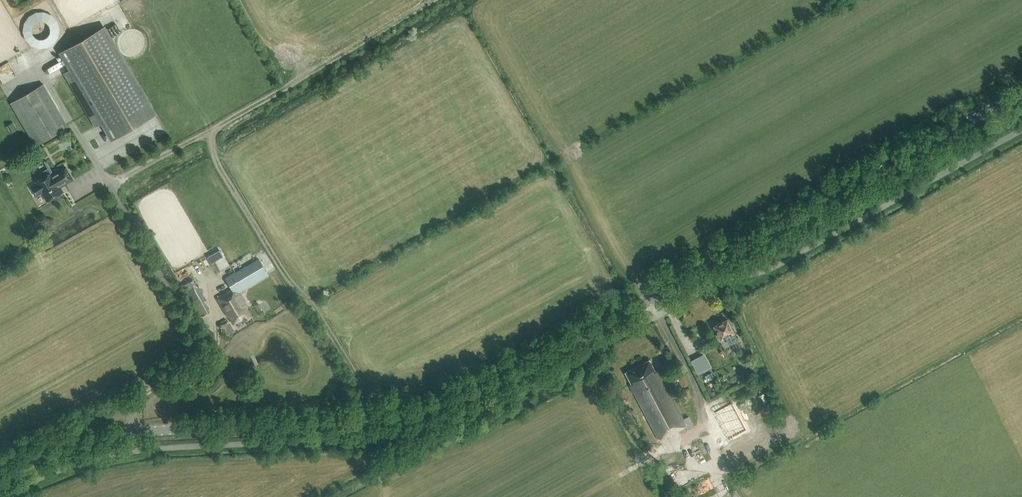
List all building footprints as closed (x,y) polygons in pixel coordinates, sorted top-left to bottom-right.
[(39,50),(65,34),(47,7),(22,23),(39,50)] [(71,69),(65,73),(96,125),(102,122),(112,139),(155,114),(104,27),(61,52),(71,69)] [(4,82),(18,76),(11,61),(0,66),(0,74),(4,82)] [(35,145),(68,126),(43,84),(11,103),(35,145)] [(7,125),(11,131),(15,129),(17,128),(13,122),(7,125)] [(51,172),(36,181),(38,184),(31,187),(36,195),(42,192),(47,201),(56,195),(57,196),(63,193),(60,187),(72,180),(73,180),(65,167),(52,174),(51,172)] [(207,256),(211,263),(218,259),(214,252),(207,256)] [(244,262),(242,258),(232,264),(234,268),(244,262)] [(238,292),(267,274),(259,260),(226,279),(233,291),(222,297),(220,295),(218,297),(219,299),(217,300),(228,316),(229,316),(233,323),(242,318),(244,321),(251,317),(246,308),(247,307),(238,292)] [(196,286),(194,282),(192,279),(192,280),(189,274),(178,280),(198,317),(210,311),(204,300),(205,299),(198,285),(196,286)] [(727,319),(721,322),(719,322),(718,323),(717,323),(716,324),(715,325),(714,326),(721,339),(728,336),(731,342),(736,339),(733,333),(734,332),(727,319)] [(667,365),(674,361),(671,356),(665,359),(667,365)] [(702,379),(715,373),(710,364),(704,367),(700,359),(694,363),(702,379)] [(680,433),(694,426),(689,416),(683,419),(657,371),(655,372),(649,360),(625,372),(631,384),(630,385),(658,439),(678,429),(680,433)] [(716,432),(733,423),(720,398),(709,403),(714,412),(708,415),(716,432)]
